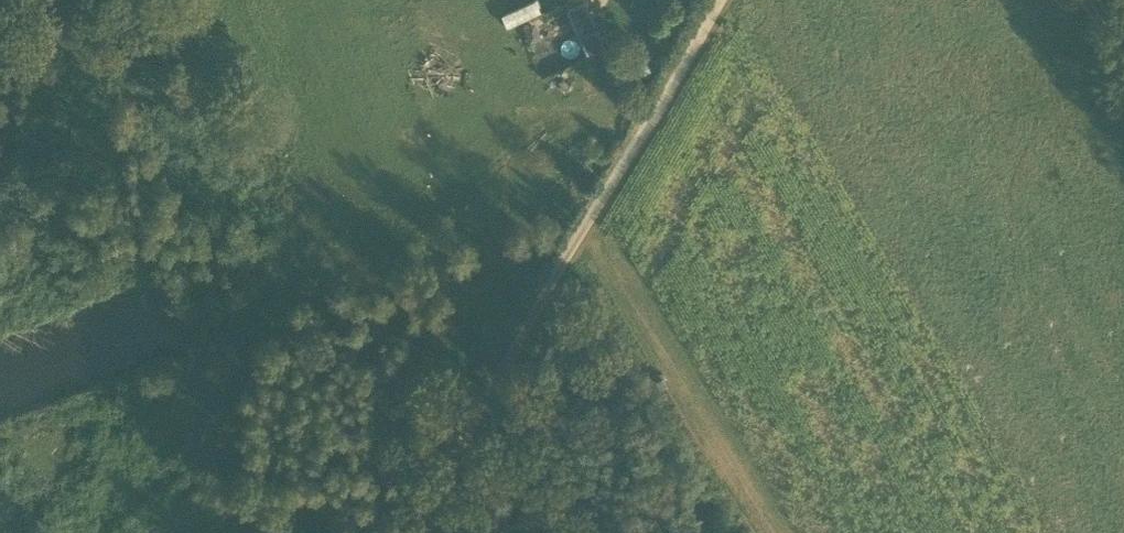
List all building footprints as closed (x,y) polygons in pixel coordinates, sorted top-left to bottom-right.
[(586,1),(569,8),(589,52),(605,45),(586,1)]
